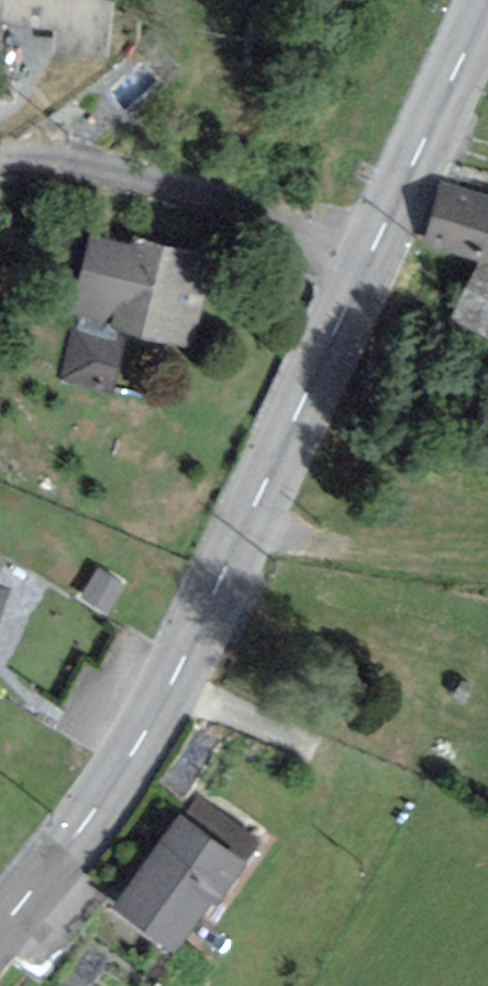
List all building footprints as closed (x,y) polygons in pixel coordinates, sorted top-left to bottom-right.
[(57,31),(55,53),(116,60),(123,0),(0,0),(0,24),(57,31)] [(445,175),(427,231),(487,250),(487,189),(445,175)] [(214,258),(98,232),(77,324),(192,350),(214,258)] [(481,254),(453,317),(487,332),(487,257),(481,254)] [(71,334),(59,381),(112,394),(123,347),(71,334)] [(99,573),(86,594),(106,606),(119,585),(99,573)] [(0,590),(0,628),(14,596),(0,590)] [(248,847),(185,802),(110,908),(167,948),(210,888),(216,892),(248,847)]
